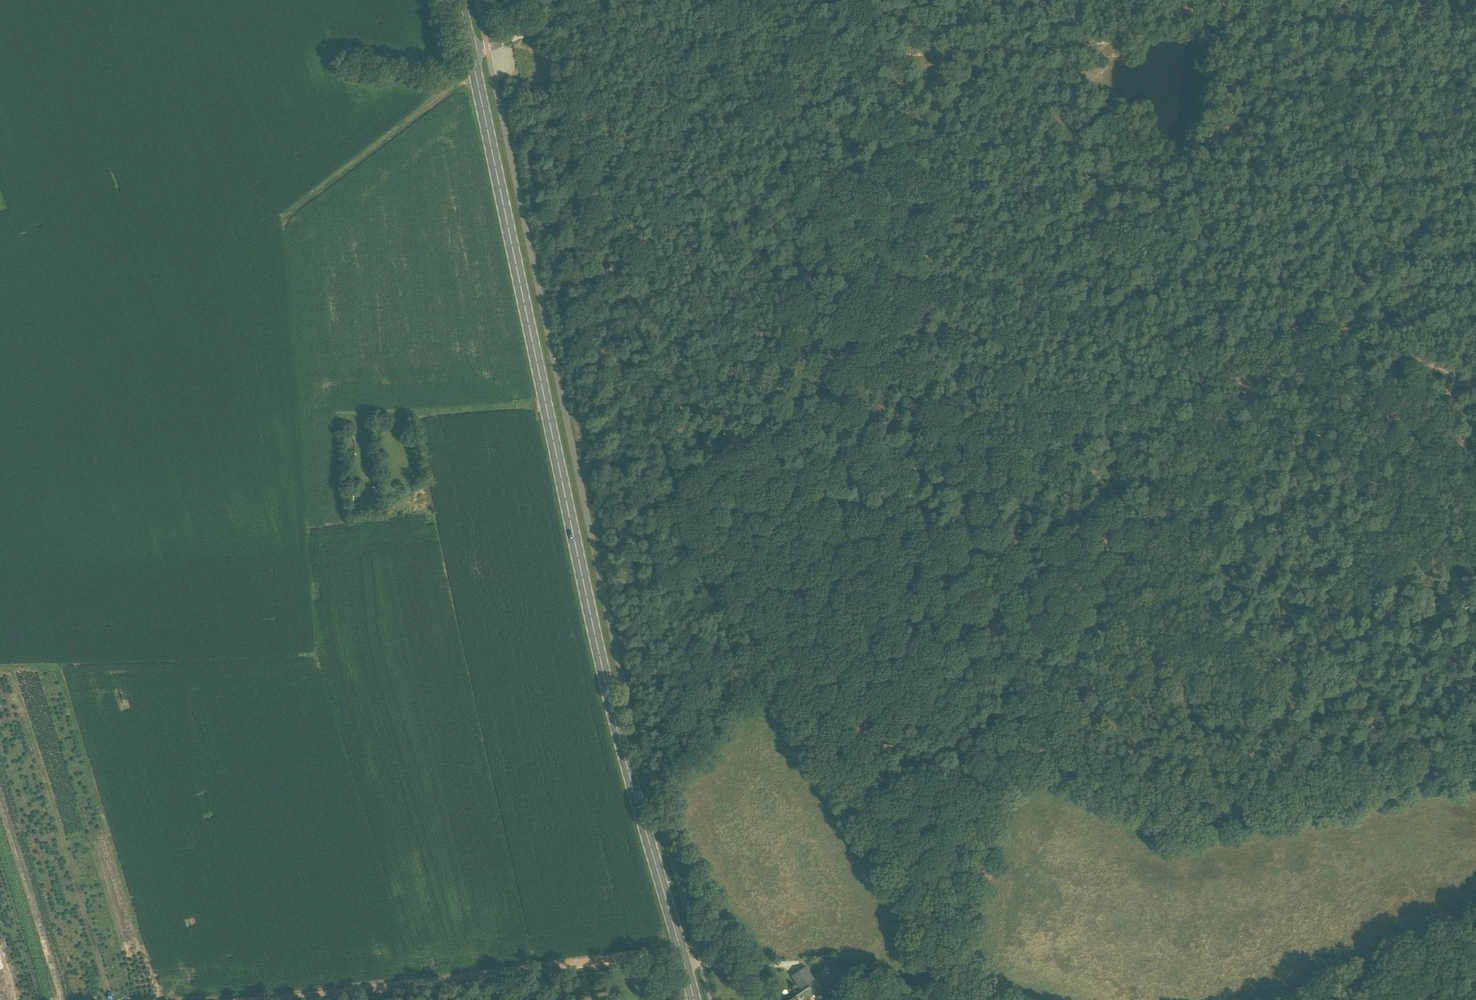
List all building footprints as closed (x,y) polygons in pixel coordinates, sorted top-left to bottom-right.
[(805,966),(790,976),(799,990),(814,980),(805,966)] [(782,999),(817,999),(809,987),(795,997),(792,999),(790,996),(787,996),(782,999)]
